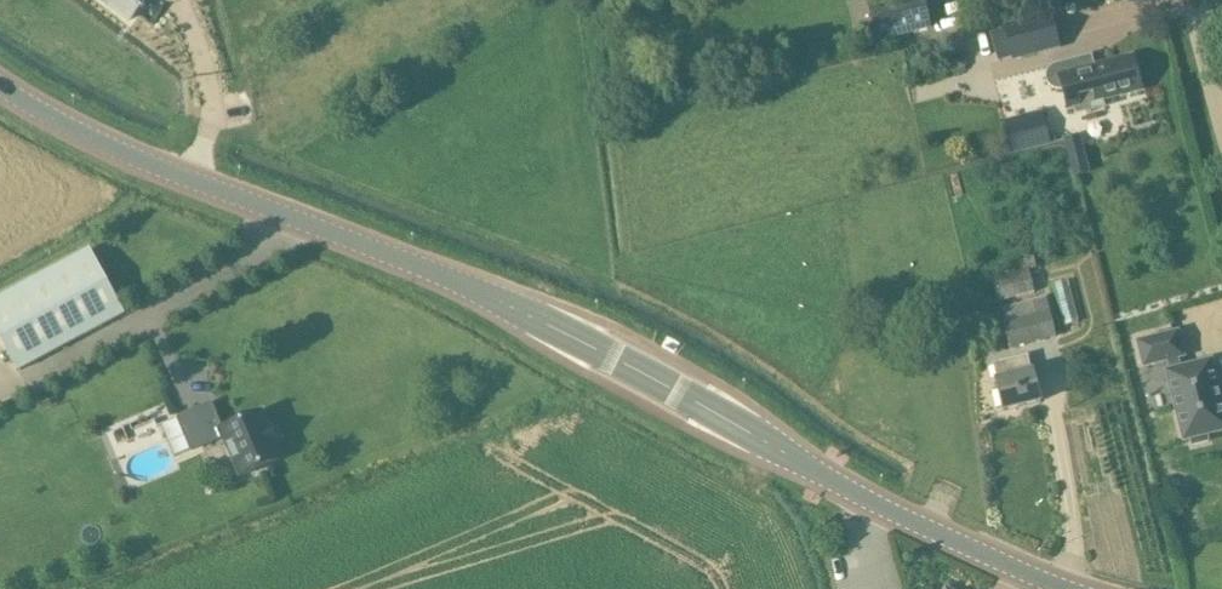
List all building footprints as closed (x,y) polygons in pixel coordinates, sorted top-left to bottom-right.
[(123,13),(134,0),(107,0),(123,13)] [(869,4),(878,39),(930,27),(923,0),(885,0),(869,4)] [(1051,15),(1005,27),(1005,30),(992,33),(1000,62),(1013,58),(1013,60),(1060,47),(1051,15)] [(1059,90),(1061,90),(1066,108),(1073,107),(1074,112),(1084,109),(1085,113),(1094,110),(1093,107),(1104,105),(1103,99),(1141,90),(1133,58),(1094,67),(1092,56),(1055,65),(1053,66),(1051,67),(1049,69),(1048,71),(1047,73),(1046,75),(1046,78),(1046,80),(1047,82),(1048,85),(1050,86),(1052,88),(1054,89),(1056,90),(1059,90)] [(1001,120),(1010,153),(1050,142),(1041,109),(1001,120)] [(1082,135),(1065,136),(1068,173),(1084,171),(1082,135)] [(18,372),(125,315),(91,250),(0,299),(0,338),(18,372)] [(1035,293),(1030,271),(1029,270),(992,280),(997,302),(1035,293)] [(1005,339),(1008,351),(1057,337),(1045,294),(1037,297),(1038,300),(994,311),(997,326),(992,327),(995,342),(1005,339)] [(1221,432),(1221,402),(1211,360),(1180,368),(1177,358),(1185,357),(1178,331),(1137,341),(1144,367),(1168,361),(1171,370),(1166,371),(1184,441),(1191,439),(1192,446),(1209,441),(1207,435),(1221,432)] [(994,365),(997,379),(996,380),(1003,411),(1041,403),(1034,371),(1031,372),(1028,356),(994,365)] [(224,438),(241,478),(282,460),(262,413),(222,429),(212,404),(179,418),(193,451),(224,438)]
